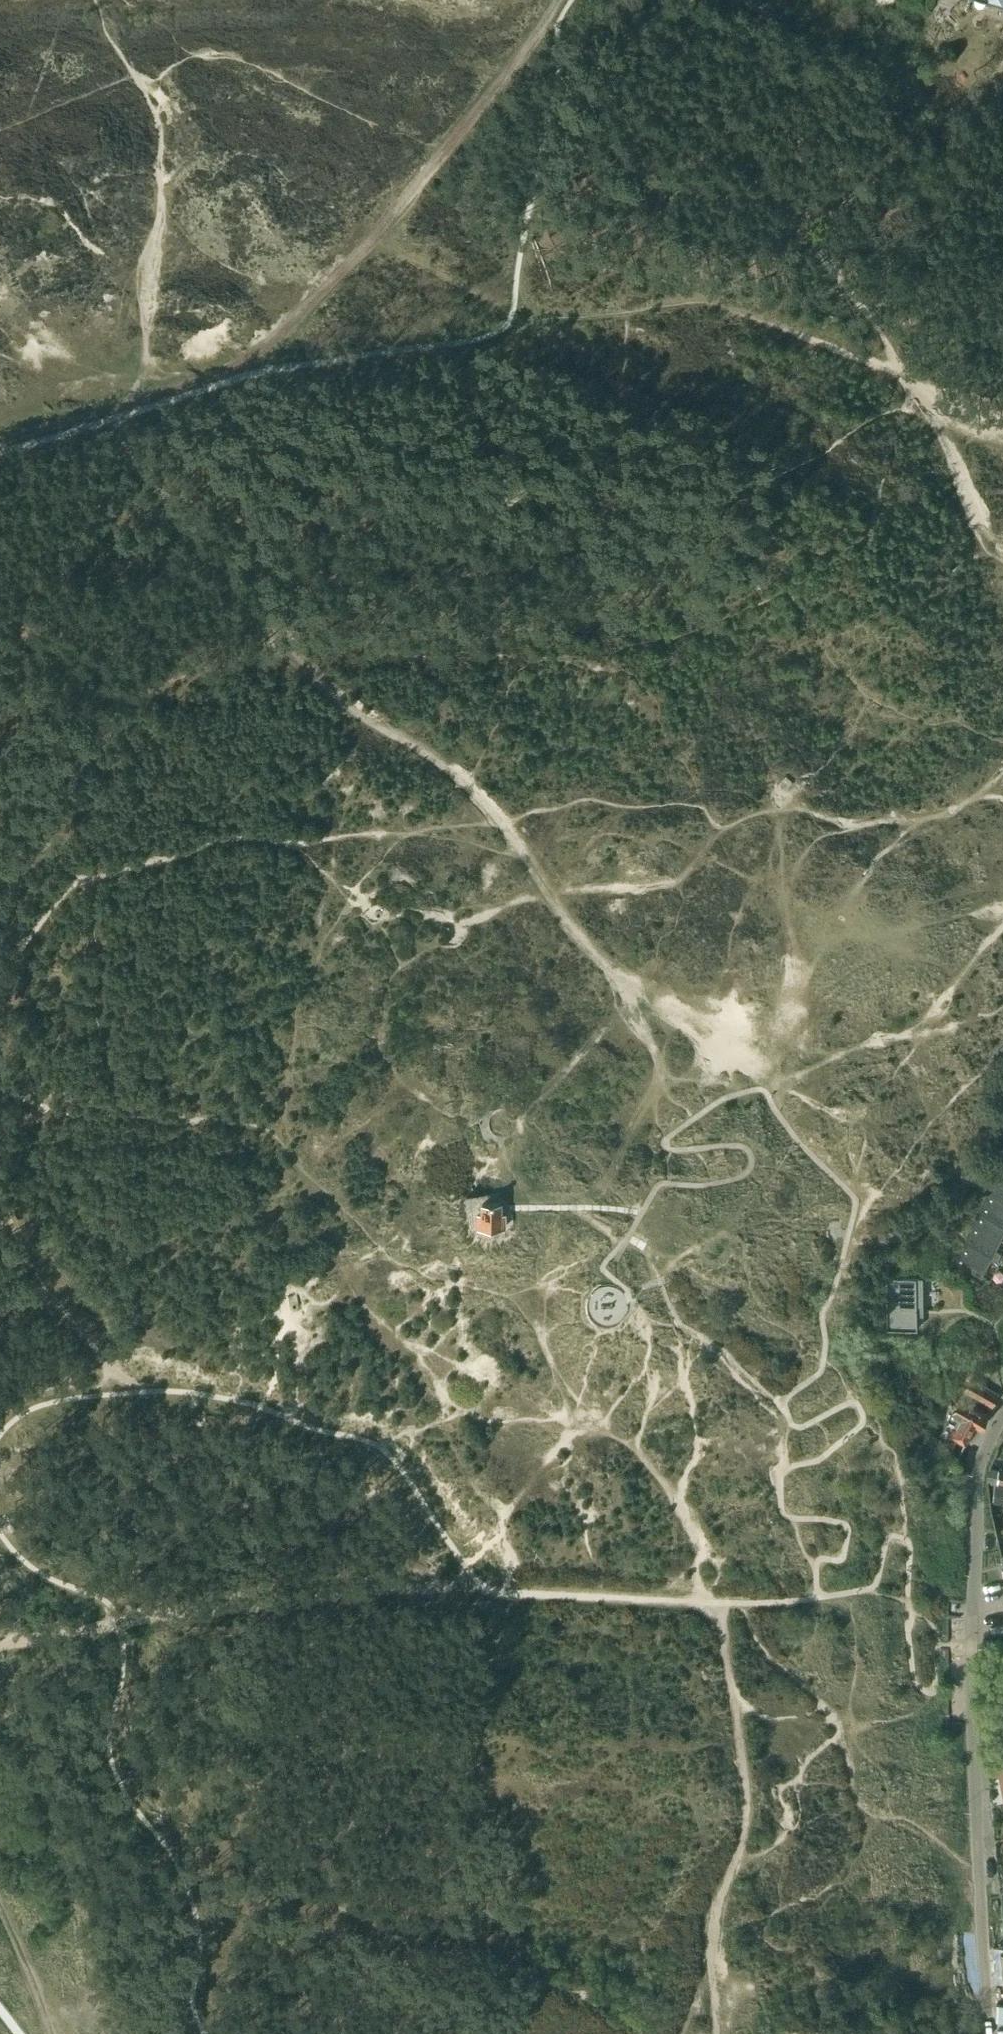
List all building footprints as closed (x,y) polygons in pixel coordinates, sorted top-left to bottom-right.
[(991,1188),(1002,1194),(1002,1162),(991,1188)] [(991,1188),(978,1214),(1002,1226),(1002,1194),(991,1188)] [(478,1214),(478,1227),(504,1227),(504,1215),(500,1215),(500,1203),(482,1203),(482,1214),(478,1214)] [(1002,1230),(1002,1226),(978,1214),(965,1240),(1000,1257),(1002,1253),(994,1249),(1002,1230)] [(998,1261),(1000,1257),(965,1240),(953,1265),(979,1278),(990,1257),(998,1261)] [(912,1282),(884,1283),(886,1333),(914,1332),(912,1282)] [(997,1393),(969,1378),(938,1437),(951,1443),(954,1439),(965,1444),(974,1426),(978,1428),(986,1413),(974,1406),(978,1399),(990,1406),(997,1393)] [(957,1460),(939,1464),(941,1476),(959,1472),(957,1460)] [(989,1466),(986,1483),(999,1485),(999,1482),(1002,1483),(1002,1469),(989,1466)] [(994,1485),(991,1501),(1002,1503),(1002,1486),(994,1485)]
